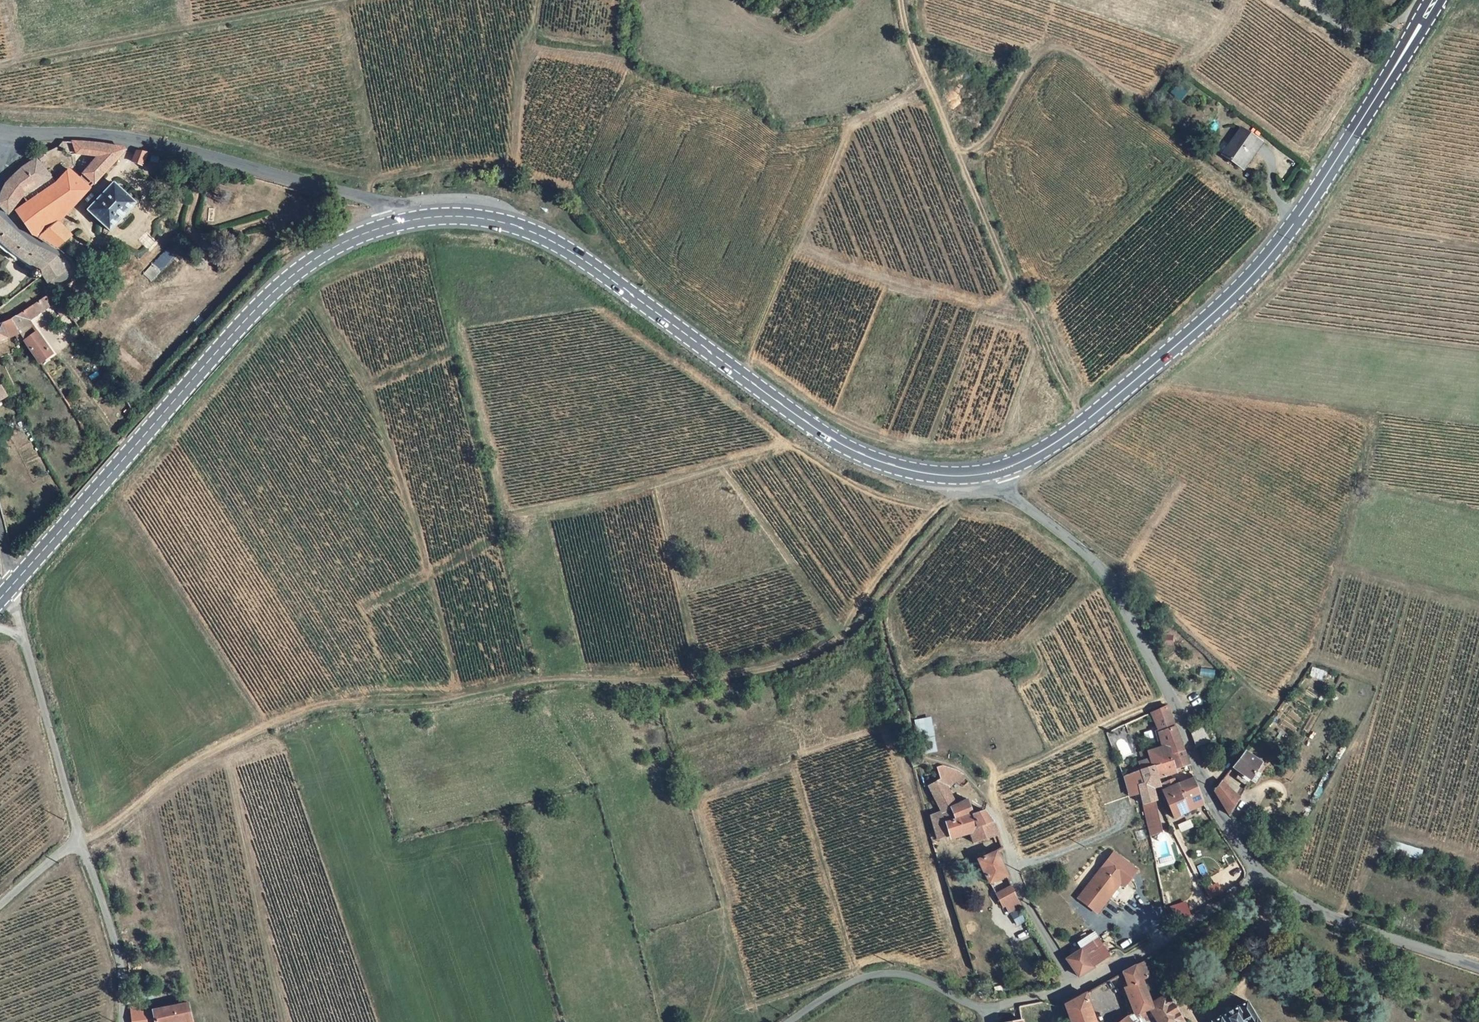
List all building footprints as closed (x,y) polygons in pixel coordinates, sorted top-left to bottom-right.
[(1230,166),(1249,140),(1230,126),(1210,152),(1230,166)] [(97,179),(127,148),(74,142),(73,145),(75,150),(77,154),(100,158),(88,170),(97,179)] [(131,161),(140,166),(150,153),(138,151),(131,161)] [(48,176),(38,165),(40,161),(37,156),(20,166),(10,178),(0,198),(0,206),(2,210),(6,211),(17,197),(48,176)] [(88,184),(70,167),(55,180),(16,210),(32,230),(55,249),(71,234),(56,218),(88,184)] [(110,229),(136,203),(114,181),(88,208),(110,229)] [(4,220),(0,224),(0,239),(37,262),(35,263),(33,267),(33,271),(35,274),(38,276),(44,270),(50,282),(68,273),(60,259),(28,243),(4,220)] [(169,244),(143,273),(151,280),(177,252),(169,244)] [(36,305),(41,314),(62,302),(56,293),(36,305)] [(36,305),(25,312),(31,320),(41,314),(36,305)] [(53,354),(31,320),(25,312),(12,320),(25,339),(32,348),(42,362),(53,354)] [(0,343),(16,335),(19,342),(25,339),(12,320),(2,324),(0,320),(0,343)] [(11,397),(5,384),(1,386),(0,383),(0,400),(1,402),(11,397)] [(1139,772),(1153,767),(1173,760),(1173,754),(1184,750),(1175,729),(1164,706),(1148,713),(1159,744),(1143,749),(1147,758),(1135,762),(1139,772)] [(1202,724),(1198,729),(1203,745),(1209,742),(1202,724)] [(1203,745),(1198,729),(1192,737),(1197,747),(1203,745)] [(1173,754),(1173,760),(1153,767),(1157,781),(1192,767),(1184,750),(1173,754)] [(1252,780),(1262,765),(1244,752),(1233,767),(1252,780)] [(942,767),(936,768),(940,780),(931,784),(942,810),(949,807),(953,818),(968,813),(962,801),(956,804),(949,788),(962,780),(958,773),(950,769),(942,767)] [(1137,786),(1141,803),(1152,799),(1155,798),(1153,788),(1159,786),(1157,781),(1153,767),(1139,772),(1142,784),(1137,786)] [(1199,788),(1196,778),(1178,785),(1181,795),(1199,788)] [(1162,791),(1178,785),(1176,779),(1159,786),(1162,791)] [(1215,791),(1222,804),(1231,791),(1222,782),(1215,791)] [(1175,817),(1180,815),(1206,805),(1199,788),(1181,795),(1178,785),(1162,791),(1175,817)] [(1239,799),(1231,791),(1222,804),(1228,816),(1239,799)] [(1144,816),(1148,838),(1163,832),(1155,798),(1152,799),(1155,813),(1144,816)] [(1155,813),(1152,799),(1141,803),(1144,816),(1155,813)] [(930,833),(932,841),(967,831),(971,844),(997,836),(989,821),(975,826),(968,813),(953,818),(949,807),(942,810),(930,815),(936,830),(930,833)] [(968,813),(975,826),(989,821),(978,809),(968,813)] [(1212,817),(1209,811),(1194,816),(1197,823),(1212,817)] [(1394,842),(1392,853),(1420,858),(1422,847),(1394,842)] [(1004,878),(994,852),(975,859),(986,884),(1004,878)] [(1079,899),(1098,913),(1120,884),(1125,887),(1138,870),(1114,852),(1079,899)] [(1007,886),(990,892),(997,905),(1003,903),(1006,911),(1017,907),(1007,886)] [(1078,944),(1082,951),(1090,966),(1108,955),(1096,933),(1078,944)] [(1090,966),(1082,951),(1066,959),(1076,977),(1091,968),(1090,966)] [(1148,1006),(1145,980),(1155,974),(1144,954),(1119,972),(1128,991),(1124,994),(1133,1014),(1144,1008),(1148,1006)] [(1084,994),(1067,1004),(1072,1021),(1093,1021),(1084,994)] [(1164,998),(1148,1006),(1144,1008),(1152,1021),(1177,1021),(1164,998)] [(1023,1021),(1048,1021),(1048,1001),(1038,1001),(1019,1005),(1022,1019),(1023,1021)] [(1247,1002),(1212,1021),(1258,1021),(1247,1002)] [(183,1021),(193,1021),(190,1004),(143,1012),(141,1004),(131,1006),(131,1021),(182,1021),(183,1021)]
